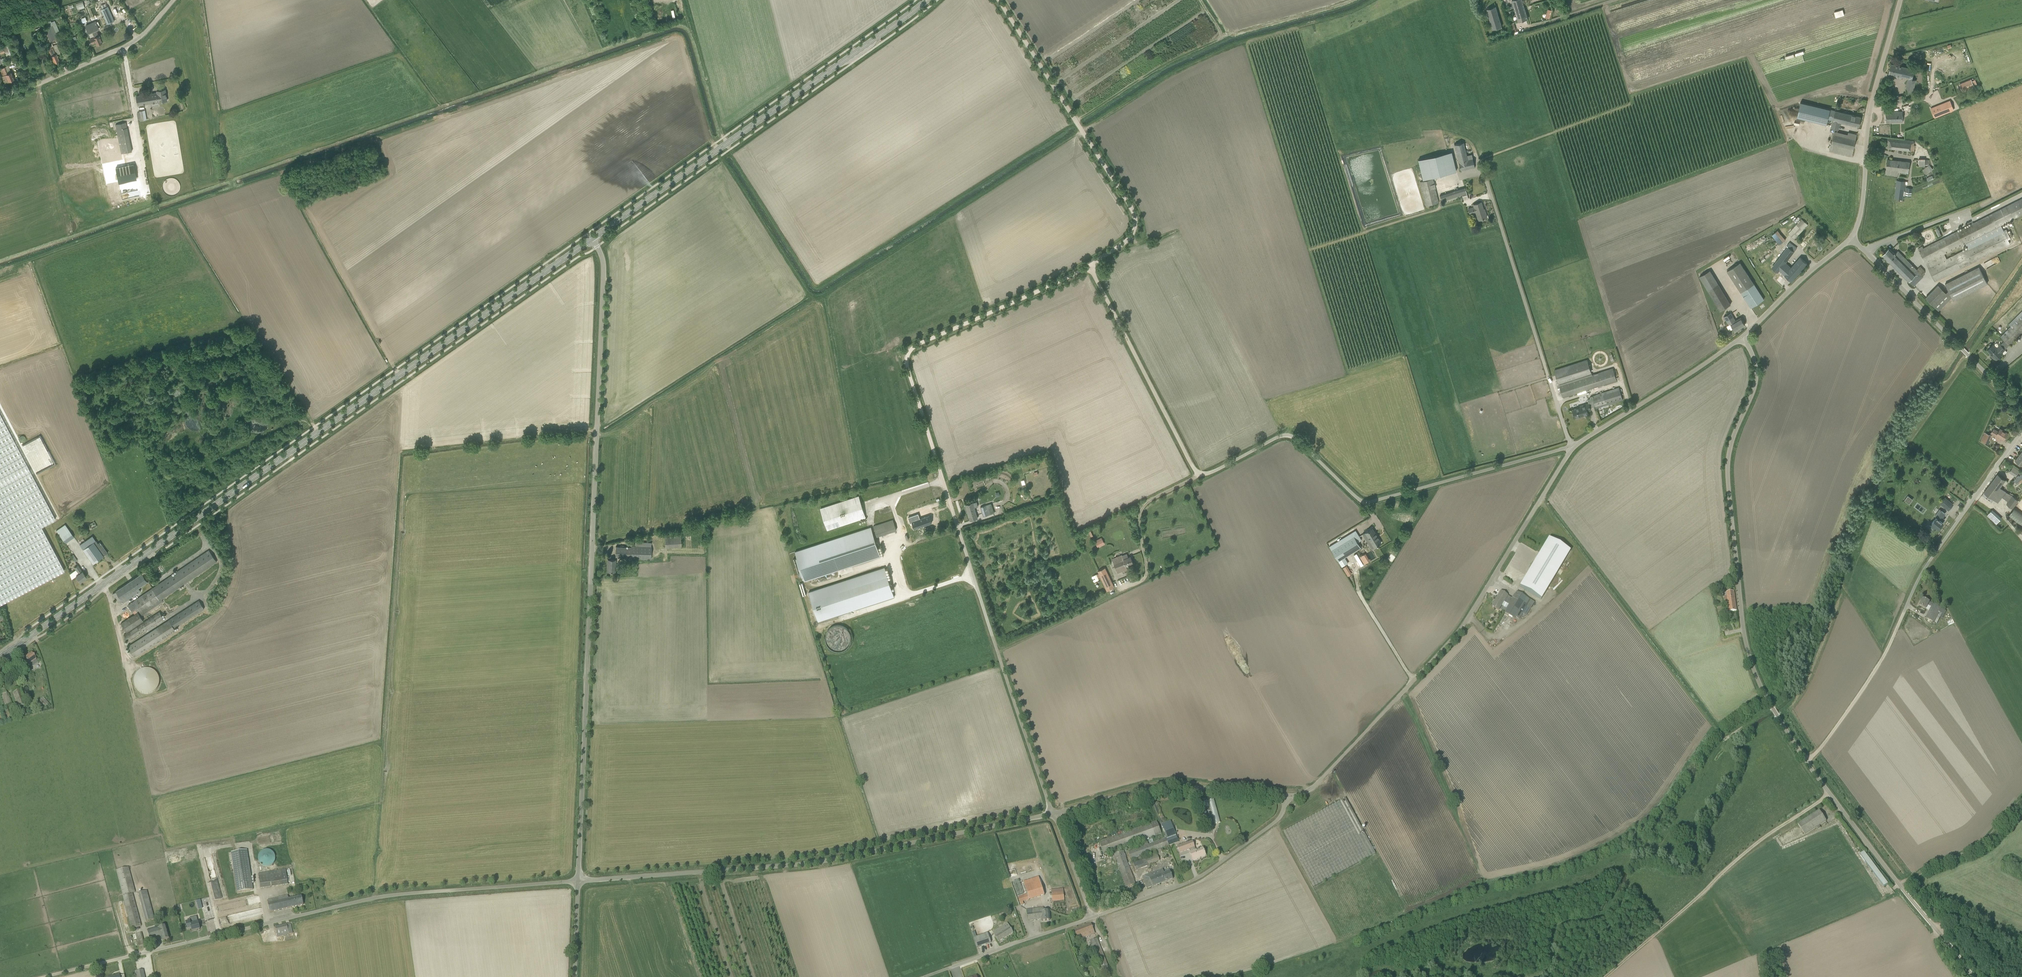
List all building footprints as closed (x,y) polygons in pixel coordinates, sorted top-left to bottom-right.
[(1525,7),(1523,0),(1512,0),(1515,9),(1525,7)] [(1487,9),(1493,29),(1502,27),(1496,6),(1487,9)] [(108,7),(101,9),(108,24),(114,21),(108,7)] [(1515,9),(1518,22),(1528,19),(1525,7),(1515,9)] [(85,25),(88,31),(88,32),(92,31),(94,37),(90,39),(92,43),(96,42),(97,45),(103,42),(102,38),(101,39),(99,35),(97,30),(99,29),(96,21),(85,25)] [(41,30),(47,43),(58,38),(52,25),(41,30)] [(10,64),(18,61),(9,41),(1,44),(3,48),(4,50),(10,64)] [(59,61),(56,53),(53,47),(48,49),(54,63),(59,61)] [(1915,69),(1891,64),(1889,74),(1908,78),(1905,90),(1913,92),(1916,80),(1912,79),(1915,69)] [(5,83),(14,79),(11,72),(8,73),(5,67),(0,69),(3,75),(2,76),(5,83)] [(1974,87),(1971,80),(1960,84),(1963,91),(1974,87)] [(167,101),(165,89),(157,91),(158,92),(137,96),(139,105),(159,102),(167,101)] [(1935,118),(1950,111),(1952,111),(1954,110),(1950,100),(1931,108),(1935,118)] [(1828,119),(1833,120),(1833,116),(1829,115),(1830,109),(1801,102),(1797,117),(1826,124),(1828,119)] [(1839,122),(1859,127),(1861,117),(1835,111),(1835,110),(1833,116),(1833,120),(1831,128),(1838,130),(1839,122)] [(1903,111),(1886,111),(1886,122),(1903,122),(1903,111)] [(1853,133),(1848,132),(1847,137),(1834,134),(1830,151),(1852,156),(1854,149),(1854,148),(1855,145),(1857,134),(1853,133)] [(1914,141),(1886,138),(1885,148),(1913,151),(1914,141)] [(1472,154),(1467,155),(1464,142),(1454,144),(1459,162),(1458,162),(1460,170),(1475,167),(1473,158),(1472,154)] [(1423,179),(1456,171),(1452,152),(1418,160),(1423,179)] [(1909,162),(1888,159),(1887,169),(1886,175),(1897,176),(1898,170),(1908,171),(1909,162)] [(117,166),(120,180),(137,176),(134,163),(117,166)] [(1926,174),(1933,168),(1930,164),(1929,164),(1929,165),(1923,170),(1926,174)] [(1433,179),(1420,182),(1423,194),(1436,190),(1433,179)] [(1903,200),(1904,193),(1905,181),(1897,180),(1895,199),(1903,200)] [(139,183),(56,197),(59,213),(80,209),(78,201),(110,195),(111,202),(132,198),(133,200),(141,198),(139,183)] [(1466,188),(1441,193),(1442,200),(1462,196),(1463,200),(1469,198),(1466,188)] [(1438,202),(1436,190),(1423,194),(1426,205),(1438,202)] [(1965,243),(1968,248),(1970,247),(1968,242),(2001,225),(2012,220),(2021,214),(2021,199),(1992,214),(1923,248),(1922,246),(1921,247),(1918,248),(1926,263),(1944,254),(1965,243)] [(1479,220),(1487,217),(1485,211),(1484,211),(1481,202),(1474,204),(1474,207),(1468,209),(1470,214),(1476,212),(1479,220)] [(1794,239),(1796,240),(1799,237),(1797,236),(1807,224),(1802,219),(1789,234),(1794,239)] [(1968,248),(1947,259),(1944,254),(1926,263),(1935,281),(1999,249),(2003,247),(2010,243),(2008,239),(2009,238),(2011,237),(2013,236),(2010,231),(2008,232),(2006,229),(2003,230),(2001,225),(1968,242),(1970,247),(1968,248)] [(1778,230),(1772,235),(1780,244),(1786,239),(1778,230)] [(1770,265),(1789,282),(1791,281),(1807,263),(1800,257),(1791,268),(1786,262),(1797,248),(1790,242),(1787,246),(1785,244),(1770,265)] [(1908,281),(1914,286),(1923,276),(1921,274),(1924,271),(1920,267),(1917,270),(1907,259),(1898,251),(1895,253),(1889,248),(1882,255),(1883,255),(1908,281)] [(1727,271),(1741,292),(1751,308),(1764,299),(1754,284),(1740,262),(1736,265),(1727,271)] [(1949,290),(1952,296),(1954,301),(1988,283),(1979,266),(1945,283),(1949,290)] [(1701,275),(1719,311),(1731,305),(1712,269),(1701,275)] [(1729,313),(1724,317),(1729,325),(1731,324),(1735,331),(1745,324),(1741,317),(1736,320),(1731,312),(1729,313)] [(2005,341),(2009,345),(2021,333),(2021,316),(2001,336),(2001,337),(2005,341)] [(2005,349),(2001,345),(2000,345),(1997,348),(1993,344),(1987,350),(1992,355),(1992,356),(1996,360),(2003,353),(2002,352),(2005,349)] [(1557,379),(1562,395),(1563,397),(1617,380),(1613,368),(1592,375),(1587,360),(1554,370),(1557,377),(1557,379)] [(1588,400),(1589,403),(1590,408),(1591,407),(1596,406),(1596,408),(1623,399),(1619,388),(1601,394),(1590,397),(1591,399),(1588,400)] [(1590,408),(1589,403),(1580,406),(1581,407),(1573,410),(1575,417),(1584,415),(1589,414),(1588,411),(1591,409),(1591,407),(1590,408)] [(64,570),(41,527),(55,519),(32,476),(0,414),(0,604),(64,570)] [(1995,438),(1999,440),(2000,438),(2004,440),(2008,433),(2000,428),(1998,431),(1994,428),(1991,433),(1996,435),(1995,438)] [(1992,435),(1985,432),(1982,440),(1989,443),(1992,435)] [(2017,476),(2020,469),(2013,466),(2010,472),(2017,476)] [(1997,474),(1991,483),(1999,489),(2000,487),(2006,480),(1998,474),(1997,474)] [(2019,476),(2018,475),(2013,479),(2018,485),(2021,481),(2021,474),(2019,476)] [(2006,492),(2000,487),(1999,489),(1991,483),(1984,491),(1984,492),(1994,500),(1998,502),(2006,492)] [(2012,495),(2006,504),(2013,508),(2019,500),(2012,495)] [(820,508),(827,530),(865,518),(858,496),(820,508)] [(1948,510),(1953,504),(1945,498),(1940,503),(1948,510)] [(977,501),(974,502),(966,505),(965,506),(966,509),(967,509),(970,521),(978,518),(974,507),(976,507),(978,506),(977,501)] [(980,507),(983,516),(994,513),(991,503),(980,507)] [(2015,507),(2008,516),(2021,526),(2021,512),(2015,507)] [(1942,517),(1945,513),(1940,509),(1935,516),(1936,517),(1930,525),(1934,528),(1936,526),(1939,528),(1943,522),(1944,520),(1944,518),(1942,517)] [(1993,509),(1987,515),(1996,524),(2003,518),(1993,509)] [(912,517),(915,527),(933,521),(930,515),(924,517),(923,513),(912,517)] [(873,526),(877,536),(896,530),(893,520),(873,526)] [(74,537),(67,527),(58,534),(65,543),(74,537)] [(871,527),(795,551),(797,557),(793,559),(799,577),(803,576),(805,581),(881,556),(871,527)] [(1382,543),(1373,528),(1363,534),(1372,549),(1382,543)] [(666,537),(667,547),(682,546),(681,533),(668,534),(668,537),(666,537)] [(1345,556),(1359,547),(1360,547),(1360,545),(1358,542),(1361,540),(1359,536),(1356,538),(1354,536),(1339,545),(1332,549),(1338,560),(1345,556)] [(100,542),(98,543),(93,537),(91,538),(79,544),(93,563),(108,553),(100,542)] [(1549,539),(1520,587),(1541,600),(1570,552),(1549,539)] [(632,547),(616,546),(616,556),(631,557),(631,558),(651,559),(651,547),(652,542),(636,542),(635,546),(632,546),(632,547)] [(154,588),(133,602),(129,605),(135,614),(121,624),(127,632),(143,621),(137,611),(139,610),(142,615),(163,601),(162,599),(217,562),(209,550),(155,587),(154,587),(154,588)] [(1367,553),(1360,556),(1364,564),(1370,561),(1367,553)] [(1117,572),(1123,570),(1127,568),(1126,566),(1133,563),(1131,556),(1124,559),(1122,555),(1112,559),(1117,572)] [(616,559),(608,559),(607,571),(615,571),(616,559)] [(1347,564),(1342,566),(1348,576),(1352,574),(1347,564)] [(75,576),(80,581),(86,577),(82,571),(78,565),(74,567),(79,573),(75,576)] [(895,597),(885,567),(809,592),(818,622),(895,597)] [(1107,590),(1114,587),(1105,568),(1098,571),(1102,579),(1107,590)] [(148,581),(142,573),(116,591),(113,594),(120,605),(141,591),(139,587),(148,581)] [(206,584),(206,583),(206,582),(206,581),(205,580),(205,579),(204,578),(203,577),(201,577),(200,577),(198,577),(197,578),(196,578),(195,580),(194,581),(194,582),(194,583),(194,584),(194,586),(195,586),(196,587),(197,589),(199,589),(200,589),(201,589),(202,589),(204,588),(205,587),(206,586),(206,584)] [(1504,612),(1515,619),(1516,617),(1519,619),(1523,614),(1526,616),(1535,602),(1517,592),(1513,599),(1508,596),(1508,595),(1501,591),(1492,606),(1499,610),(1504,602),(1509,605),(1504,612)] [(1729,612),(1737,611),(1734,591),(1727,592),(1729,612)] [(1929,602),(1923,599),(1919,606),(1926,609),(1928,606),(1931,607),(1926,618),(1933,622),(1937,624),(1942,614),(1942,613),(1943,610),(1940,608),(1933,604),(1929,602)] [(169,620),(128,647),(134,657),(176,630),(174,628),(204,609),(199,600),(169,620)] [(160,612),(124,635),(128,641),(164,618),(160,612)] [(832,651),(852,646),(847,624),(827,629),(832,651)] [(36,659),(31,653),(24,658),(29,665),(29,664),(31,668),(38,663),(36,660),(36,659)] [(33,676),(30,669),(25,672),(29,679),(33,676)] [(156,693),(159,682),(159,673),(147,669),(138,669),(135,679),(135,690),(145,693),(156,693)] [(13,692),(18,707),(26,704),(20,689),(13,692)] [(8,694),(2,696),(5,707),(12,705),(8,694)] [(1375,854),(1346,798),(1334,804),(1283,832),(1313,887),(1375,854)] [(1210,806),(1214,824),(1220,823),(1215,799),(1204,802),(1205,808),(1210,806)] [(1819,826),(1826,821),(1819,810),(1798,824),(1805,835),(1817,827),(1818,830),(1821,828),(1819,826)] [(1153,851),(1169,845),(1166,838),(1149,845),(1146,839),(1161,833),(1157,822),(1099,843),(1104,855),(1115,850),(1116,853),(1114,854),(1126,887),(1135,884),(1123,851),(1120,852),(1119,849),(1142,840),(1144,846),(1129,852),(1131,859),(1150,852),(1152,857),(1143,860),(1146,866),(1156,863),(1155,862),(1160,860),(1158,855),(1154,856),(1153,851)] [(1176,835),(1172,823),(1163,827),(1167,838),(1176,835)] [(1176,835),(1167,838),(1166,838),(1169,845),(1170,845),(1179,842),(1176,835)] [(1196,850),(1192,841),(1177,846),(1180,853),(1189,850),(1190,852),(1193,861),(1198,859),(1206,856),(1203,848),(1196,850)] [(253,890),(252,885),(250,870),(247,850),(231,852),(234,872),(237,892),(253,890)] [(276,860),(276,858),(276,857),(275,855),(274,854),(273,852),(271,851),(270,850),(268,850),(267,850),(265,850),(263,851),(262,851),(261,853),(260,854),(259,855),(259,857),(259,859),(259,861),(259,862),(260,863),(261,865),(263,866),(264,867),(266,867),(268,867),(270,867),(271,866),(272,866),(273,864),(274,863),(275,862),(276,860)] [(1884,887),(1888,884),(1876,868),(1864,852),(1860,855),(1884,887)] [(116,870),(132,929),(141,926),(132,893),(135,892),(128,867),(116,870)] [(1143,877),(1147,889),(1152,887),(1173,879),(1170,871),(1164,873),(1163,869),(1143,877)] [(281,870),(283,885),(288,885),(289,885),(289,884),(288,884),(287,879),(286,870),(281,870)] [(261,889),(271,887),(269,872),(269,875),(259,877),(261,889)] [(1028,894),(1018,896),(1020,905),(1024,904),(1024,902),(1045,895),(1040,877),(1024,881),(1028,894)] [(1064,900),(1064,892),(1063,888),(1051,890),(1052,901),(1064,900)] [(214,891),(215,899),(223,897),(221,890),(214,891)] [(154,919),(147,891),(139,894),(146,921),(154,919)] [(267,900),(270,912),(303,905),(301,896),(289,899),(288,896),(279,898),(267,900)] [(193,907),(194,911),(208,907),(206,900),(188,905),(189,909),(193,907)] [(1027,910),(1028,921),(1042,919),(1042,921),(1050,920),(1049,911),(1044,911),(1044,908),(1027,910)] [(190,924),(192,931),(200,929),(198,923),(197,917),(193,918),(193,921),(190,922),(190,924)] [(998,941),(998,942),(1014,933),(1010,926),(1008,923),(993,932),(993,933),(998,941)] [(293,933),(291,924),(275,927),(277,937),(293,933)] [(1081,935),(1083,938),(1095,933),(1091,924),(1074,931),(1077,937),(1081,935)] [(148,931),(151,941),(161,938),(162,940),(169,938),(166,926),(148,931)] [(136,934),(139,946),(145,945),(142,933),(136,934)] [(977,948),(991,943),(988,933),(973,938),(977,948)] [(1090,945),(1092,945),(1101,969),(1108,967),(1097,938),(1090,941),(1089,942),(1090,945)]
